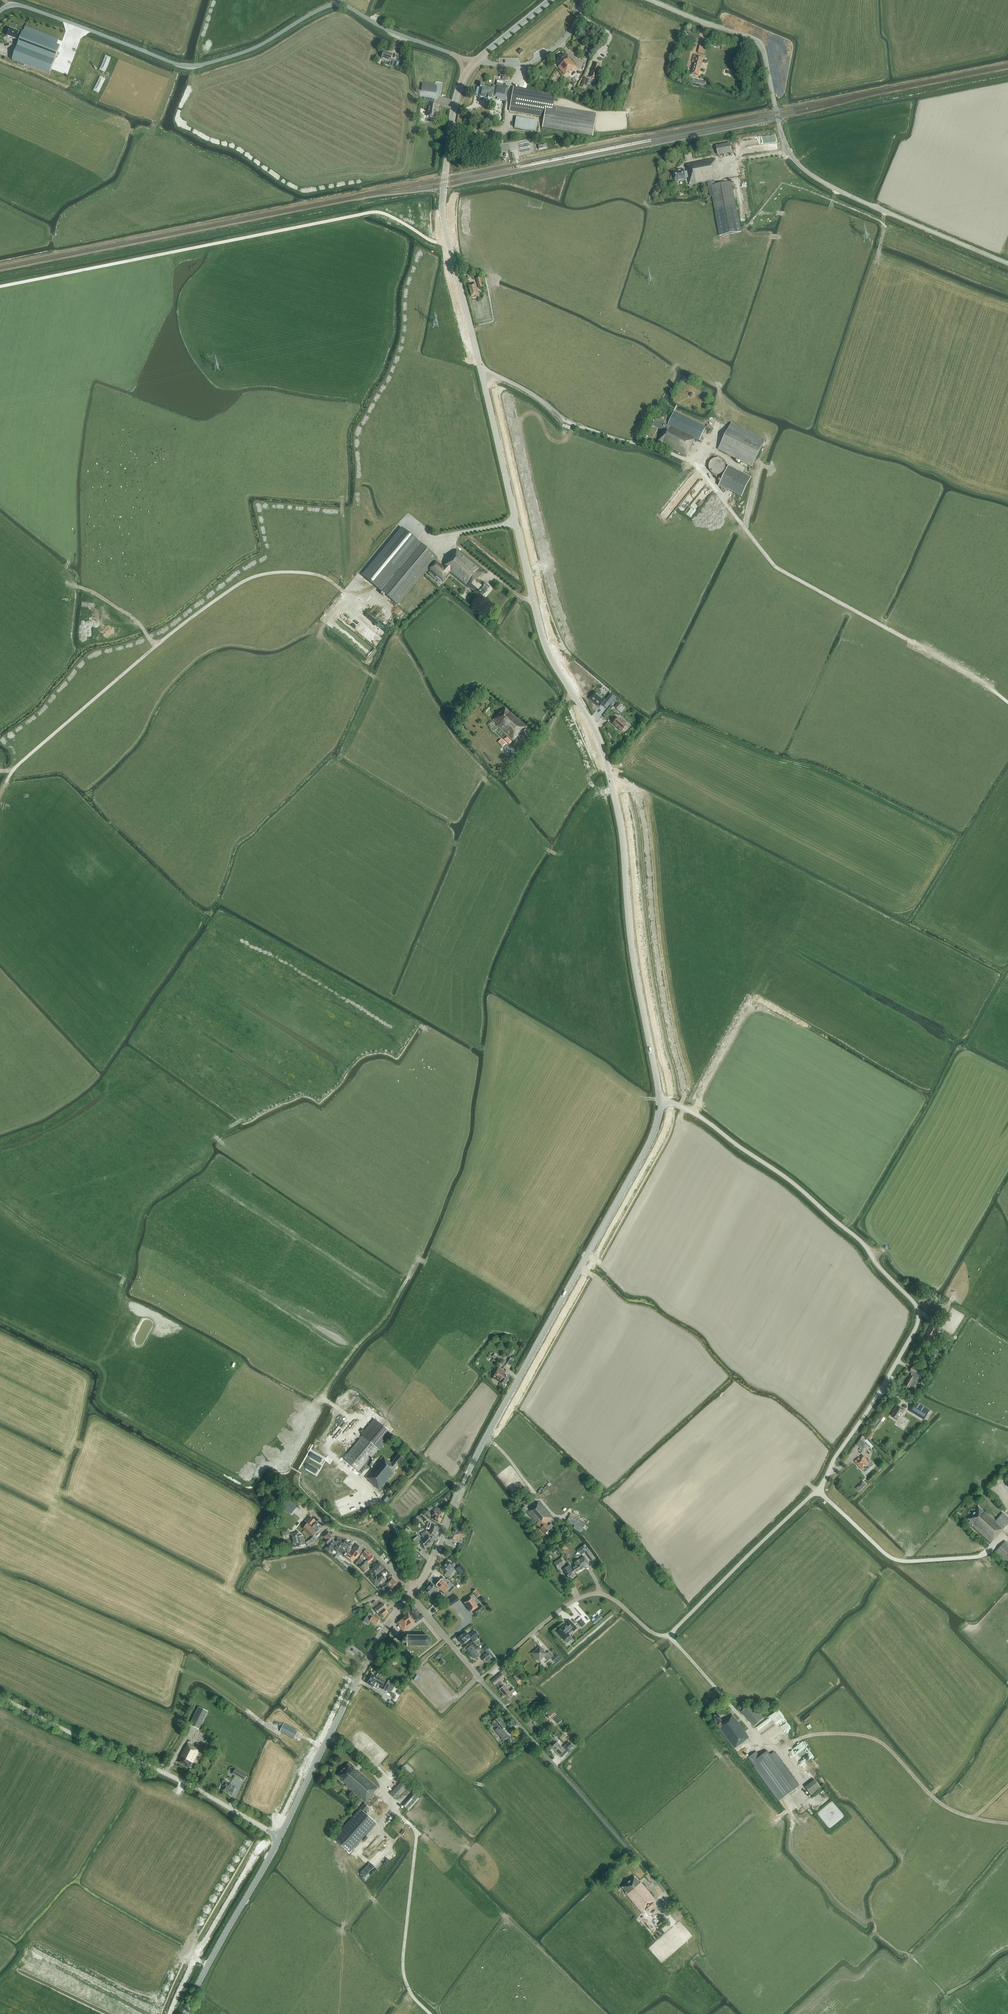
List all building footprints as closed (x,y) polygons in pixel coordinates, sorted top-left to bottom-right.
[(49,74),(60,47),(56,45),(58,40),(25,27),(23,32),(22,34),(19,33),(10,29),(7,36),(16,40),(17,38),(20,39),(12,60),(49,74)] [(94,45),(87,59),(93,62),(99,47),(94,45)] [(392,66),(394,60),(391,59),(393,54),(384,51),(381,59),(390,62),(389,65),(392,66)] [(568,72),(576,66),(569,58),(568,59),(564,54),(555,61),(559,66),(558,67),(564,75),(568,72)] [(699,77),(703,57),(694,55),(692,62),(695,63),(691,75),(699,77)] [(706,74),(710,59),(705,57),(701,73),(706,74)] [(595,79),(600,64),(595,62),(594,63),(590,77),(590,78),(595,79)] [(82,80),(88,82),(95,67),(89,65),(82,80)] [(732,76),(734,70),(726,68),(724,74),(732,76)] [(589,79),(583,77),(580,87),(585,89),(589,79)] [(496,85),(496,88),(494,88),(484,86),(485,84),(481,84),(480,88),(477,87),(476,95),(479,95),(480,97),(488,98),(488,99),(492,100),(492,96),(494,97),(497,97),(497,99),(505,100),(506,96),(507,96),(508,86),(500,85),(500,84),(497,83),(496,85)] [(554,97),(555,94),(514,87),(509,111),(544,117),(542,127),(593,136),(596,115),(553,107),(553,102),(556,102),(557,97),(554,97)] [(424,99),(423,109),(428,109),(427,116),(430,117),(435,117),(437,105),(433,105),(433,103),(434,103),(434,100),(424,99)] [(536,132),(538,121),(516,117),(514,128),(536,132)] [(505,141),(511,140),(510,136),(516,135),(516,132),(501,135),(502,138),(504,138),(505,141)] [(718,155),(732,153),(730,144),(729,140),(716,143),(718,155)] [(709,181),(714,180),(719,179),(715,159),(686,164),(687,171),(688,178),(690,185),(709,181)] [(688,178),(687,171),(684,172),(684,170),(674,172),(676,182),(686,180),(685,178),(688,178)] [(741,232),(736,208),(731,182),(715,185),(714,180),(709,181),(720,236),(741,232)] [(471,297),(479,295),(476,283),(468,285),(471,297)] [(687,456),(695,438),(700,440),(706,427),(674,411),(668,425),(656,419),(653,425),(663,431),(657,441),(687,456)] [(719,449),(752,466),(756,459),(765,440),(732,423),(719,449)] [(726,467),(726,466),(726,465),(725,465),(725,464),(725,463),(725,462),(724,461),(723,460),(722,459),(721,459),(720,458),(719,458),(718,458),(717,458),(716,458),(715,458),(714,458),(714,459),(713,459),(712,460),(711,461),(710,462),(710,463),(710,464),(710,465),(709,465),(709,466),(709,467),(710,468),(710,469),(710,470),(711,470),(711,471),(712,472),(713,472),(713,473),(714,473),(715,474),(716,474),(717,474),(718,474),(719,474),(720,474),(721,473),(722,473),(722,472),(723,472),(724,471),(724,470),(725,470),(725,469),(725,468),(726,467)] [(752,477),(729,466),(719,486),(728,491),(728,490),(733,492),(732,493),(742,498),(752,477)] [(401,530),(364,579),(399,606),(432,564),(433,565),(429,570),(436,576),(437,575),(443,580),(450,572),(470,589),(471,589),(475,592),(475,593),(481,598),(484,594),(484,595),(485,595),(487,593),(486,592),(486,591),(489,588),(483,583),(482,584),(478,580),(484,572),(457,550),(443,567),(437,562),(435,563),(434,562),(437,558),(401,530)] [(595,692),(589,699),(599,707),(605,700),(595,692)] [(615,698),(611,694),(602,705),(607,709),(615,698)] [(509,744),(527,727),(511,712),(510,713),(505,708),(493,720),(498,724),(497,725),(507,736),(504,739),(509,744)] [(613,724),(622,732),(627,726),(624,723),(625,722),(622,719),(621,720),(618,718),(613,724)] [(931,1343),(939,1330),(931,1326),(923,1339),(931,1343)] [(915,1385),(921,1376),(918,1374),(920,1370),(913,1367),(910,1372),(912,1373),(910,1377),(909,1380),(905,1385),(909,1387),(910,1387),(916,1390),(918,1387),(915,1385)] [(505,1386),(509,1378),(504,1375),(505,1372),(498,1368),(493,1379),(505,1386)] [(907,1395),(917,1399),(918,1396),(909,1391),(907,1395)] [(923,1419),(928,1410),(920,1405),(915,1403),(910,1411),(923,1419)] [(900,1417),(905,1410),(897,1405),(893,1412),(894,1412),(892,1416),(897,1420),(900,1416),(900,1417)] [(351,1412),(346,1419),(352,1424),(357,1417),(351,1412)] [(883,1422),(885,1418),(882,1416),(880,1420),(874,1427),(877,1429),(883,1422)] [(362,1436),(343,1458),(361,1474),(372,1461),(370,1459),(379,1449),(379,1450),(392,1434),(375,1420),(362,1435),(362,1436)] [(873,1429),(866,1438),(870,1440),(877,1431),(873,1429)] [(319,1462),(322,1458),(313,1453),(311,1457),(319,1462)] [(391,1463),(383,1456),(365,1477),(369,1481),(379,1490),(394,1473),(393,1472),(404,1459),(399,1454),(391,1463)] [(869,1461),(864,1457),(862,1459),(861,1458),(859,1459),(858,1458),(855,1461),(856,1463),(862,1470),(863,1470),(865,1472),(873,1464),(870,1461),(869,1461)] [(306,1468),(315,1473),(317,1469),(309,1464),(306,1468)] [(859,1492),(866,1484),(863,1481),(856,1488),(859,1492)] [(387,1503),(391,1499),(387,1495),(383,1499),(387,1503)] [(287,1500),(282,1506),(292,1514),(296,1508),(287,1500)] [(545,1534),(553,1526),(551,1524),(548,1526),(546,1524),(553,1518),(539,1502),(535,1505),(535,1504),(526,1512),(536,1524),(545,1534)] [(435,1509),(434,1512),(433,1512),(432,1515),(433,1516),(433,1517),(433,1519),(434,1520),(434,1521),(440,1522),(443,1514),(440,1513),(441,1510),(437,1508),(435,1509)] [(968,1519),(970,1521),(969,1523),(972,1526),(991,1543),(1004,1528),(1007,1524),(1007,1517),(1003,1513),(996,1521),(985,1511),(984,1512),(979,1508),(968,1519)] [(428,1518),(422,1513),(419,1516),(425,1522),(428,1518)] [(576,1516),(570,1513),(567,1522),(575,1526),(582,1529),(585,1524),(575,1519),(576,1516)] [(304,1522),(307,1524),(307,1523),(311,1526),(315,1522),(315,1521),(315,1520),(312,1518),(310,1520),(309,1519),(307,1522),(306,1520),(304,1522)] [(322,1527),(315,1522),(311,1526),(307,1523),(307,1524),(305,1526),(303,1529),(313,1537),(318,1531),(322,1527)] [(435,1537),(438,1527),(435,1525),(435,1524),(432,1523),(429,1532),(432,1534),(431,1535),(435,1537)] [(464,1538),(466,1533),(461,1531),(460,1531),(454,1529),(450,1540),(457,1543),(460,1536),(464,1538)] [(328,1531),(323,1537),(326,1540),(325,1542),(328,1544),(329,1543),(334,1538),(333,1536),(328,1531)] [(303,1535),(300,1536),(299,1532),(291,1534),(294,1548),(305,1545),(303,1535)] [(433,1541),(426,1533),(425,1532),(424,1532),(421,1534),(422,1536),(423,1537),(424,1538),(421,1540),(418,1536),(411,1542),(416,1547),(420,1544),(425,1550),(433,1541)] [(337,1552),(344,1542),(337,1538),(335,1542),(331,1549),(333,1550),(337,1552)] [(330,1543),(329,1543),(328,1544),(326,1547),(330,1550),(333,1545),(332,1545),(334,1542),(332,1540),(330,1543)] [(341,1547),(343,1549),(344,1548),(347,1549),(350,1544),(345,1541),(341,1547)] [(1007,1565),(1007,1544),(1005,1541),(995,1553),(1007,1565)] [(355,1547),(350,1553),(356,1558),(357,1557),(357,1558),(364,1549),(357,1544),(355,1547)] [(579,1549),(582,1554),(587,1550),(583,1546),(581,1547),(579,1549)] [(345,1550),(343,1549),(341,1547),(337,1553),(341,1556),(342,1555),(347,1559),(346,1559),(352,1563),(356,1558),(350,1553),(345,1550)] [(372,1555),(366,1550),(362,1554),(367,1559),(372,1555)] [(575,1565),(571,1567),(576,1573),(585,1567),(584,1566),(589,1563),(584,1557),(580,1560),(579,1559),(574,1563),(575,1565)] [(564,1564),(560,1558),(554,1562),(554,1563),(555,1564),(559,1570),(564,1566),(563,1565),(564,1564)] [(366,1565),(370,1562),(368,1559),(366,1561),(359,1567),(365,1573),(370,1569),(366,1565)] [(455,1566),(447,1561),(442,1569),(449,1574),(455,1566)] [(384,1569),(379,1562),(375,1565),(376,1566),(371,1570),(376,1576),(384,1569)] [(461,1565),(457,1568),(462,1574),(465,1571),(461,1565)] [(576,1573),(571,1567),(570,1565),(563,1570),(566,1573),(565,1573),(569,1578),(576,1573)] [(381,1585),(387,1580),(382,1574),(377,1578),(376,1577),(372,1581),(377,1587),(380,1584),(381,1585)] [(447,1596),(454,1587),(443,1577),(441,1580),(441,1579),(436,1585),(444,1593),(443,1593),(447,1596)] [(391,1589),(397,1583),(392,1578),(386,1583),(387,1585),(384,1587),(381,1589),(386,1593),(388,1591),(388,1592),(391,1589)] [(432,1598),(439,1590),(432,1583),(424,1592),(432,1598)] [(458,1599),(454,1594),(446,1600),(450,1605),(458,1599)] [(470,1612),(472,1611),(476,1616),(484,1610),(481,1605),(478,1607),(471,1598),(464,1603),(470,1612)] [(382,1603),(379,1606),(377,1603),(373,1607),(375,1609),(378,1614),(382,1618),(386,1615),(385,1615),(387,1613),(384,1609),(386,1607),(382,1603)] [(403,1632),(421,1619),(412,1607),(404,1613),(403,1613),(403,1614),(405,1617),(397,1623),(403,1632)] [(379,1620),(370,1615),(369,1614),(366,1619),(367,1620),(376,1625),(379,1620)] [(601,1618),(598,1615),(591,1622),(594,1624),(601,1618)] [(562,1627),(556,1632),(564,1640),(570,1635),(569,1634),(572,1631),(573,1631),(577,1628),(570,1621),(567,1624),(567,1625),(563,1628),(562,1627)] [(472,1640),(479,1635),(475,1630),(468,1636),(470,1638),(472,1640)] [(462,1635),(457,1638),(462,1644),(467,1641),(466,1641),(470,1638),(468,1636),(465,1632),(462,1635)] [(406,1638),(403,1638),(402,1638),(402,1643),(403,1643),(407,1643),(407,1646),(427,1646),(428,1646),(430,1644),(430,1643),(430,1640),(430,1639),(428,1636),(427,1636),(406,1636),(406,1638)] [(474,1643),(471,1645),(466,1649),(475,1659),(480,1655),(474,1648),(477,1646),(474,1643)] [(546,1654),(540,1647),(532,1653),(539,1661),(544,1656),(548,1661),(553,1656),(549,1651),(546,1654)] [(494,1655),(488,1648),(485,1650),(487,1653),(481,1657),(485,1663),(494,1655)] [(504,1699),(506,1698),(508,1700),(513,1695),(512,1694),(516,1691),(513,1689),(510,1692),(504,1686),(499,1681),(508,1674),(504,1670),(491,1681),(495,1685),(496,1684),(500,1689),(499,1690),(504,1695),(503,1696),(504,1699)] [(391,1682),(385,1678),(378,1675),(377,1677),(372,1674),(367,1684),(373,1687),(376,1689),(378,1684),(382,1686),(381,1688),(386,1691),(390,1692),(394,1685),(390,1683),(391,1682)] [(757,1725),(764,1719),(751,1703),(744,1709),(754,1722),(757,1725)] [(208,1711),(199,1707),(190,1725),(199,1729),(208,1711)] [(547,1716),(549,1719),(556,1714),(553,1711),(547,1716)] [(562,1721),(556,1714),(552,1718),(558,1724),(562,1721)] [(735,1749),(750,1738),(732,1715),(723,1721),(718,1714),(713,1718),(720,1729),(735,1749)] [(493,1722),(492,1723),(492,1725),(493,1727),(495,1727),(496,1726),(498,1728),(495,1730),(501,1738),(506,1734),(502,1729),(506,1726),(499,1717),(493,1722)] [(294,1739),(298,1732),(283,1724),(280,1731),(294,1739)] [(557,1742),(551,1748),(559,1756),(562,1752),(564,1755),(569,1750),(573,1746),(569,1742),(565,1745),(562,1748),(557,1742)] [(192,1762),(199,1750),(195,1748),(196,1748),(189,1744),(189,1743),(188,1743),(188,1744),(187,1743),(180,1757),(181,1757),(180,1759),(179,1758),(178,1762),(189,1768),(192,1762)] [(774,1752),(770,1755),(767,1751),(760,1756),(756,1752),(748,1758),(754,1766),(754,1767),(779,1801),(799,1786),(774,1752)] [(365,1802),(337,1835),(353,1850),(376,1823),(365,1813),(372,1804),(373,1804),(378,1798),(373,1794),(378,1788),(359,1771),(358,1772),(354,1768),(354,1767),(349,1763),(348,1764),(338,1776),(343,1780),(342,1781),(347,1785),(346,1786),(365,1802)] [(243,1780),(247,1775),(236,1769),(233,1774),(243,1780)] [(235,1788),(227,1783),(227,1782),(226,1781),(225,1780),(224,1780),(223,1781),(222,1782),(222,1783),(223,1784),(224,1785),(223,1786),(224,1787),(222,1790),(232,1796),(234,1792),(233,1791),(235,1788)] [(812,1795),(821,1787),(815,1780),(805,1787),(812,1795)] [(396,1799),(407,1787),(401,1782),(390,1794),(396,1799)] [(403,1806),(408,1811),(419,1799),(414,1794),(403,1806)] [(812,1805),(808,1809),(813,1814),(817,1810),(812,1805)] [(369,1874),(372,1870),(365,1865),(362,1869),(369,1874)] [(652,1904),(656,1901),(641,1882),(640,1883),(635,1877),(622,1888),(626,1892),(625,1893),(642,1913),(648,1908),(650,1910),(654,1907),(652,1904)]
